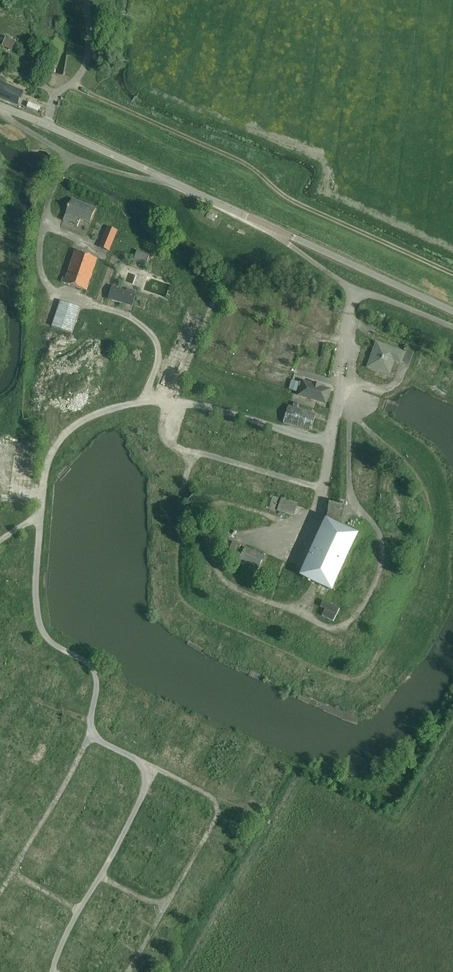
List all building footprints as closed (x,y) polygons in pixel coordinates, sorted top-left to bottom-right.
[(5,84),(0,82),(0,83),(0,97),(17,104),(22,91),(16,89),(15,89),(4,85),(5,84)] [(95,209),(72,199),(69,206),(68,205),(67,208),(68,208),(63,220),(77,226),(80,219),(89,223),(95,209)] [(106,226),(101,240),(111,244),(117,231),(106,226)] [(111,244),(101,240),(98,246),(109,250),(111,244)] [(154,255),(157,245),(144,241),(141,250),(154,255)] [(146,265),(149,255),(137,251),(134,261),(146,265)] [(86,291),(95,265),(97,259),(75,252),(66,279),(63,278),(62,283),(86,291)] [(208,291),(215,269),(207,267),(200,289),(208,291)] [(215,282),(213,288),(221,292),(224,285),(215,282)] [(132,307),(136,293),(112,286),(108,300),(132,307)] [(72,333),(81,308),(60,301),(52,326),(72,333)] [(234,331),(241,334),(249,312),(242,309),(234,331)] [(232,335),(225,356),(233,358),(240,337),(232,335)] [(161,381),(176,385),(189,346),(191,339),(181,336),(169,368),(166,367),(161,381)] [(404,353),(397,350),(376,343),(367,367),(388,374),(393,362),(401,365),(401,363),(408,366),(409,363),(414,349),(406,347),(404,353)] [(426,367),(424,372),(432,375),(438,363),(428,359),(425,366),(426,367)] [(214,370),(222,371),(224,361),(215,360),(214,370)] [(59,370),(63,371),(64,364),(52,362),(50,378),(58,380),(59,370)] [(229,363),(228,372),(236,373),(237,364),(229,363)] [(442,380),(450,384),(452,378),(452,370),(446,367),(443,374),(444,375),(442,380)] [(254,370),(252,381),(259,382),(261,371),(254,370)] [(82,374),(82,385),(93,384),(92,373),(82,374)] [(266,384),(277,387),(280,377),(269,374),(266,384)] [(99,379),(98,391),(110,392),(110,386),(121,386),(121,380),(99,379)] [(297,392),(300,382),(291,380),(288,389),(297,392)] [(300,387),(297,396),(326,405),(331,389),(322,386),(322,385),(311,382),(311,383),(302,380),(301,382),(300,382),(299,386),(300,387)] [(265,391),(266,382),(256,381),(255,390),(265,391)] [(256,393),(253,401),(263,403),(265,395),(256,393)] [(282,409),(285,400),(278,398),(275,407),(282,409)] [(250,402),(249,406),(256,408),(254,412),(266,416),(269,408),(250,402)] [(296,408),(298,404),(294,403),(292,407),(288,406),(283,423),(307,430),(313,413),(296,408)] [(198,415),(221,421),(223,415),(200,409),(198,415)] [(251,428),(251,420),(232,420),(232,428),(251,428)] [(213,433),(215,425),(192,421),(190,429),(213,433)] [(253,433),(270,435),(272,428),(254,425),(253,433)] [(374,430),(379,436),(385,431),(380,425),(374,430)] [(1,438),(11,434),(7,426),(0,429),(0,435),(1,438)] [(240,441),(242,435),(220,427),(218,433),(240,441)] [(277,441),(297,445),(299,436),(279,432),(277,441)] [(267,450),(269,442),(246,436),(244,444),(267,450)] [(419,457),(424,463),(440,451),(435,445),(419,457)] [(167,460),(171,465),(188,455),(185,449),(167,460)] [(37,451),(26,452),(27,461),(38,460),(37,451)] [(166,461),(160,466),(165,473),(172,468),(166,461)] [(240,469),(238,474),(252,479),(254,474),(240,469)] [(405,469),(396,469),(396,485),(405,485),(405,469)] [(268,472),(267,478),(284,483),(285,477),(268,472)] [(293,490),(315,495),(317,486),(295,481),(293,490)] [(390,491),(391,505),(399,504),(398,491),(390,491)] [(275,509),(279,498),(270,495),(266,506),(266,508),(274,511),(275,509)] [(294,516),(298,503),(281,498),(277,511),(294,516)] [(414,527),(422,527),(423,508),(415,508),(414,527)] [(331,591),(352,544),(357,535),(357,534),(357,533),(356,533),(327,519),(326,519),(326,520),(325,520),(300,575),(300,576),(301,576),(301,577),(331,591)] [(287,547),(293,529),(284,527),(279,545),(287,547)] [(407,546),(408,527),(398,527),(397,546),(407,546)] [(239,542),(246,545),(250,535),(242,532),(239,542)] [(438,535),(434,554),(441,556),(446,537),(438,535)] [(225,551),(230,554),(236,556),(241,545),(230,540),(227,548),(225,551)] [(256,573),(263,556),(245,548),(238,563),(243,565),(245,562),(251,565),(248,570),(256,573)] [(366,577),(373,580),(380,562),(373,559),(366,577)] [(446,575),(435,571),(438,566),(431,563),(426,576),(443,583),(446,575)] [(16,573),(0,570),(0,579),(14,582),(16,573)] [(17,606),(31,606),(32,599),(27,599),(27,592),(18,592),(17,606)] [(417,592),(413,604),(419,606),(423,595),(417,592)] [(12,603),(12,594),(0,593),(0,602),(12,603)] [(420,609),(439,618),(442,611),(432,607),(434,604),(424,600),(420,609)] [(339,609),(323,601),(320,608),(324,610),(321,616),(333,622),(339,609)] [(361,636),(374,618),(368,614),(355,632),(361,636)] [(27,626),(27,616),(19,616),(19,626),(27,626)] [(230,654),(233,648),(227,645),(224,651),(230,654)] [(44,681),(52,684),(59,661),(51,659),(44,681)] [(12,684),(5,683),(6,679),(0,678),(0,689),(10,691),(12,684)] [(117,700),(124,683),(117,680),(110,697),(117,700)] [(13,685),(11,706),(18,707),(20,686),(13,685)] [(41,697),(33,718),(40,721),(49,700),(41,697)] [(155,712),(164,716),(168,708),(158,703),(155,712)] [(62,724),(70,709),(62,705),(55,721),(62,724)] [(74,708),(71,715),(78,717),(81,710),(74,708)] [(14,714),(8,735),(15,737),(21,715),(14,714)] [(86,730),(74,725),(77,718),(70,715),(65,728),(84,737),(86,730)] [(179,739),(186,718),(178,716),(171,736),(179,739)] [(187,724),(193,727),(196,721),(190,718),(187,724)] [(95,746),(92,753),(110,762),(113,756),(95,746)] [(37,768),(40,761),(19,752),(16,759),(37,768)] [(61,782),(65,774),(44,763),(40,771),(61,782)] [(97,773),(101,767),(95,764),(91,770),(97,773)] [(209,765),(204,774),(212,778),(217,769),(209,765)] [(135,786),(138,779),(112,769),(110,776),(135,786)] [(84,772),(81,778),(97,787),(100,780),(84,772)] [(218,772),(214,778),(221,782),(224,775),(218,772)] [(5,777),(2,785),(24,794),(27,786),(5,777)] [(50,797),(53,790),(34,781),(31,788),(50,797)] [(113,783),(109,792),(119,796),(123,787),(113,783)] [(89,787),(83,796),(88,799),(94,791),(89,787)] [(4,794),(10,797),(13,791),(7,788),(4,794)] [(29,791),(26,798),(34,802),(37,795),(29,791)] [(125,810),(128,802),(106,792),(102,799),(125,810)] [(68,799),(83,809),(87,802),(72,793),(68,799)] [(263,794),(260,799),(266,803),(269,797),(263,794)] [(9,803),(0,798),(0,806),(6,809),(9,803)] [(22,807),(38,816),(42,810),(25,801),(22,807)] [(228,817),(236,820),(237,816),(243,819),(245,815),(247,815),(250,808),(235,802),(228,817)] [(78,817),(81,810),(74,808),(72,814),(78,817)] [(16,818),(24,820),(27,811),(19,809),(16,818)] [(70,830),(72,824),(55,816),(52,823),(70,830)] [(13,824),(19,827),(22,821),(16,818),(13,824)] [(80,827),(94,837),(98,830),(91,825),(92,824),(85,819),(80,827)] [(114,834),(119,827),(107,819),(103,826),(114,834)] [(243,837),(247,830),(227,819),(223,826),(243,837)] [(10,827),(7,835),(24,841),(27,833),(10,827)] [(96,849),(99,841),(76,832),(73,839),(96,849)] [(236,842),(238,836),(232,833),(229,839),(236,842)] [(56,856),(61,848),(42,837),(37,845),(56,856)] [(16,855),(0,848),(0,862),(11,866),(16,855)] [(49,854),(47,860),(53,863),(55,857),(49,854)] [(202,862),(215,869),(220,862),(207,855),(202,862)] [(88,872),(91,867),(74,857),(71,861),(88,872)] [(209,888),(213,882),(195,872),(192,878),(209,888)] [(14,880),(11,889),(29,895),(32,886),(14,880)] [(182,899),(190,904),(195,895),(187,890),(182,899)] [(200,890),(197,896),(204,900),(207,894),(200,890)] [(20,900),(21,892),(14,891),(12,899),(20,900)] [(98,895),(94,902),(111,911),(114,904),(98,895)] [(10,899),(6,905),(23,916),(27,910),(10,899)] [(45,915),(51,902),(46,899),(43,906),(37,904),(34,910),(45,915)] [(122,922),(132,906),(126,902),(116,919),(122,922)] [(184,911),(190,913),(192,907),(187,905),(184,911)] [(56,914),(57,912),(52,908),(46,917),(61,926),(65,919),(56,914)] [(86,914),(95,919),(99,913),(90,908),(86,914)] [(188,924),(191,917),(173,909),(170,916),(188,924)] [(6,917),(12,920),(15,914),(9,911),(6,917)] [(11,926),(0,920),(0,928),(7,933),(11,926)] [(169,929),(176,931),(178,923),(171,921),(169,929)] [(109,938),(112,931),(92,923),(89,930),(109,938)] [(172,940),(175,934),(162,927),(159,934),(172,940)] [(123,934),(141,944),(144,938),(126,928),(123,934)] [(82,938),(84,931),(78,929),(76,935),(82,938)] [(5,941),(8,936),(0,932),(0,938),(5,941)] [(24,951),(28,942),(17,937),(13,946),(24,951)] [(75,956),(82,959),(89,943),(80,939),(72,955),(75,956)] [(166,952),(168,945),(155,940),(152,947),(166,952)] [(117,941),(110,954),(123,961),(130,949),(117,941)] [(46,965),(50,957),(29,947),(25,954),(46,965)] [(163,967),(166,961),(148,953),(145,960),(163,967)]
